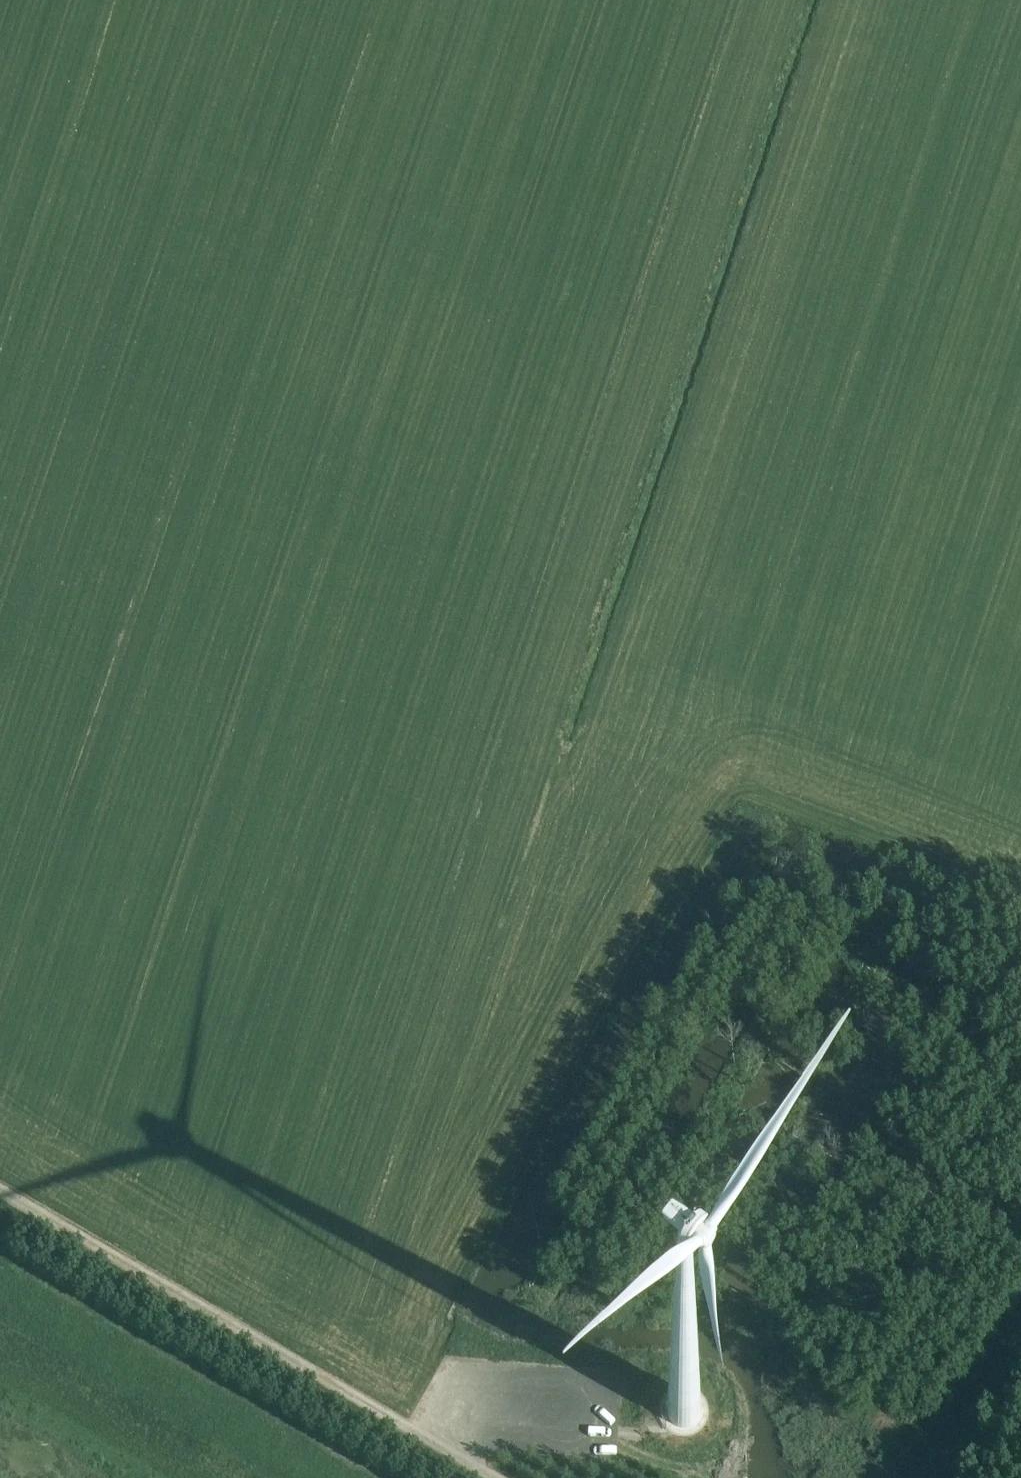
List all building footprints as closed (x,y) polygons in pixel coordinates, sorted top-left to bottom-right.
[(658,1415),(661,1425),(668,1433),(677,1437),(687,1438),(697,1434),(705,1427),(709,1418),(709,1408),(705,1399),(699,1392),(690,1387),(680,1387),(671,1390),(663,1397),(659,1405),(658,1415)]
